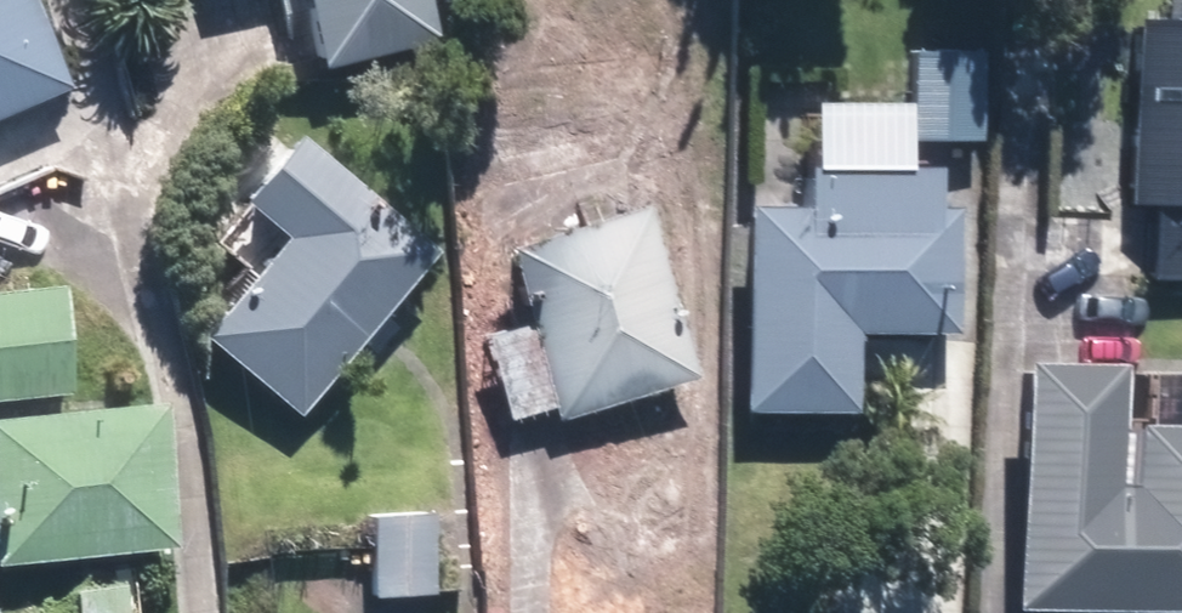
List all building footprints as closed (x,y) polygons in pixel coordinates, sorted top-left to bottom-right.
[(39,0),(0,0),(0,119),(77,86),(39,0)] [(326,63),(438,35),(430,0),(311,0),(326,63)] [(1128,7),(1118,213),(1151,214),(1148,278),(1181,279),(1181,9),(1128,7)] [(989,47),(915,43),(909,139),(983,144),(989,47)] [(443,240),(306,130),(248,201),(287,232),(204,336),(303,415),(443,240)] [(951,336),(957,211),(942,210),(944,160),(809,155),(807,205),(755,203),(747,397),(862,401),(865,333),(951,336)] [(691,378),(655,201),(516,229),(553,407),(691,378)] [(0,289),(0,403),(76,398),(67,284),(0,289)] [(1117,420),(1121,359),(1030,353),(1015,600),(1181,610),(1181,363),(1153,361),(1149,422),(1117,420)] [(184,551),(188,419),(0,412),(0,544),(184,551)]
